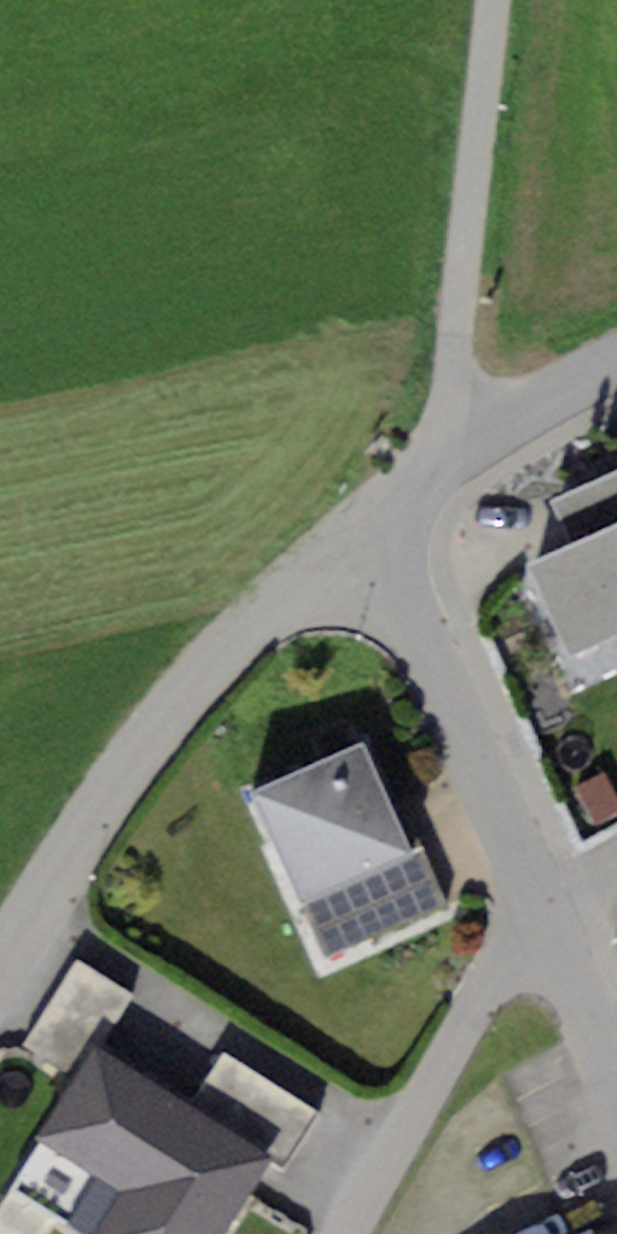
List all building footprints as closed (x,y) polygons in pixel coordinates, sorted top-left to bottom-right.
[(529,564),(570,656),(616,635),(616,476),(558,502),(576,543),(529,564)] [(361,744),(254,792),(328,954),(435,906),(361,744)] [(97,1054),(133,995),(76,961),(28,1042),(83,1076),(10,1197),(72,1233),(235,1233),(279,1162),(287,1166),(320,1111),(222,1053),(189,1108),(97,1054)]
